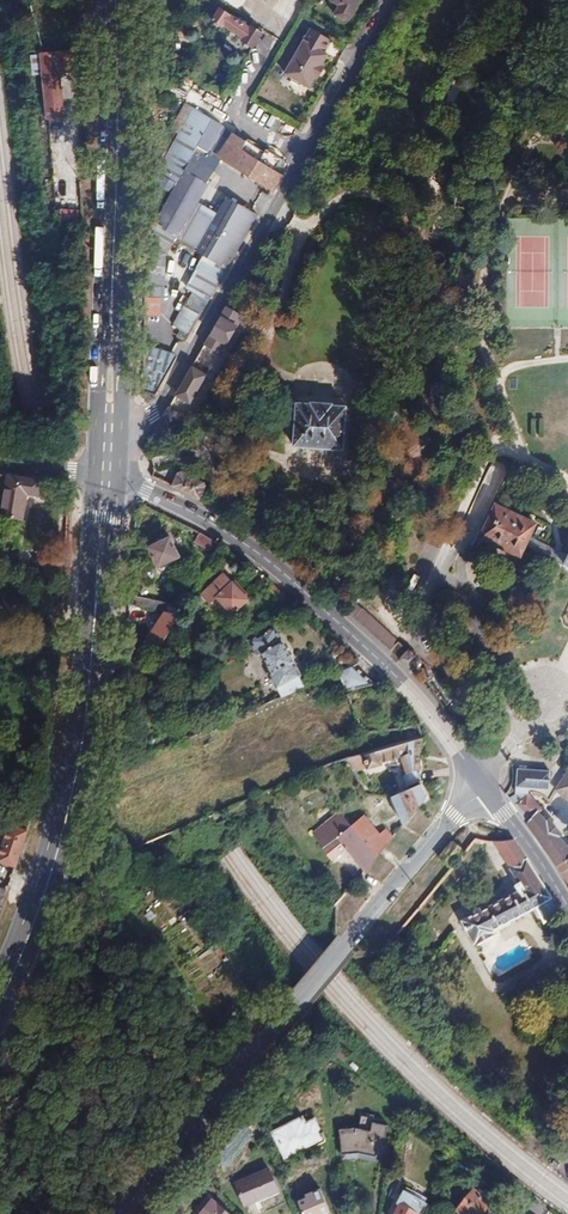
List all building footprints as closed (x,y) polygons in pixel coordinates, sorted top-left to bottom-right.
[(331,1),(339,5),(334,15),(344,20),(350,19),(360,0),(331,0),(331,1)] [(242,41),(249,45),(258,30),(252,26),(251,28),(221,8),(212,20),(222,27),(223,25),(244,38),(242,41)] [(285,73),(309,87),(315,76),(318,77),(323,68),(321,66),(328,55),(324,53),(331,40),(311,28),(285,73)] [(262,33),(258,30),(249,45),(253,48),(262,33)] [(78,70),(78,50),(41,54),(47,119),(64,117),(59,72),(78,70)] [(163,67),(174,71),(179,56),(169,52),(163,67)] [(217,155),(222,159),(272,190),(281,174),(280,173),(286,163),(281,159),(282,159),(266,150),(265,152),(247,141),(247,142),(224,128),(185,104),(171,130),(178,134),(156,173),(161,175),(157,184),(172,192),(155,222),(146,237),(147,250),(145,315),(160,315),(160,299),(163,299),(164,254),(166,254),(174,235),(198,249),(196,252),(204,256),(188,289),(193,292),(174,326),(181,329),(190,334),(258,216),(227,198),(218,214),(197,202),(206,184),(194,177),(216,143),(222,147),(217,155)] [(146,139),(146,150),(155,150),(155,139),(146,139)] [(194,177),(206,184),(222,159),(217,155),(222,147),(216,143),(194,177)] [(80,211),(61,210),(60,225),(78,226),(80,211)] [(186,256),(184,265),(197,267),(198,258),(186,256)] [(204,345),(221,354),(242,317),(226,307),(204,345)] [(187,340),(190,334),(181,329),(176,338),(181,341),(187,340)] [(155,396),(176,358),(175,355),(144,346),(143,392),(155,396)] [(206,376),(192,367),(175,396),(190,404),(206,376)] [(344,399),(301,395),(299,395),(298,397),(297,398),(297,402),(294,446),(343,450),(346,406),(346,401),(346,400),(344,399)] [(169,441),(183,417),(169,408),(153,434),(166,441),(169,441)] [(177,474),(172,487),(199,499),(205,486),(204,483),(181,472),(177,474)] [(41,481),(8,475),(1,516),(22,521),(27,494),(38,496),(41,481)] [(529,537),(536,524),(495,504),(480,538),(520,557),(525,546),(529,537)] [(195,542),(217,555),(223,546),(200,533),(195,542)] [(148,547),(158,567),(180,557),(170,537),(148,547)] [(529,537),(525,546),(565,564),(567,557),(567,555),(529,537)] [(66,568),(45,566),(43,577),(65,579),(66,568)] [(224,573),(200,595),(209,604),(216,597),(232,615),(248,599),(232,582),(224,573)] [(38,595),(47,597),(49,587),(40,586),(38,595)] [(257,598),(271,609),(281,598),(267,586),(257,598)] [(129,596),(128,607),(165,612),(162,617),(161,617),(144,642),(162,645),(186,606),(129,596)] [(397,659),(406,649),(362,610),(361,612),(351,603),(344,610),(397,659)] [(280,699),(302,689),(296,678),(298,677),(272,630),(249,642),(256,657),(260,655),(271,674),(267,676),(275,690),(280,699)] [(400,660),(401,663),(409,670),(410,670),(412,670),(416,667),(420,663),(420,661),(419,659),(412,652),(408,650),(407,650),(400,658),(400,660)] [(356,666),(341,672),(347,688),(375,684),(356,666)] [(560,742),(567,738),(567,733),(558,738),(560,742)] [(406,774),(419,770),(419,758),(420,752),(422,739),(362,756),(350,759),(353,768),(365,764),(366,770),(382,765),(382,763),(401,758),(406,774)] [(517,769),(516,784),(531,785),(532,770),(517,769)] [(509,800),(536,838),(553,823),(550,819),(547,821),(539,813),(543,810),(528,794),(528,793),(537,795),(541,797),(546,799),(549,802),(556,791),(567,801),(567,771),(555,790),(549,789),(550,771),(532,770),(531,785),(516,784),(516,793),(516,794),(509,800)] [(427,798),(421,784),(391,796),(403,826),(427,798)] [(377,858),(350,826),(340,813),(314,833),(323,847),(321,848),(331,861),(339,854),(339,853),(346,848),(365,871),(377,858)] [(215,822),(212,815),(206,818),(209,824),(215,822)] [(350,826),(377,858),(384,849),(392,839),(385,831),(380,835),(364,815),(350,826)] [(559,830),(553,823),(536,838),(542,846),(559,830)] [(0,852),(0,862),(15,867),(27,831),(9,825),(0,852)] [(559,830),(542,846),(567,882),(567,846),(559,837),(562,834),(559,830)] [(551,898),(527,859),(514,839),(493,841),(520,881),(514,885),(519,891),(481,911),(479,907),(473,911),(474,914),(462,921),(475,944),(495,932),(494,930),(532,909),(541,925),(560,915),(551,898)] [(462,850),(452,842),(439,858),(449,866),(462,850)] [(412,954),(421,942),(412,935),(404,946),(412,954)] [(377,1156),(382,1157),(392,1159),(398,1127),(378,1123),(379,1119),(362,1115),(359,1128),(355,1128),(339,1129),(342,1154),(358,1153),(377,1156)] [(305,1123),(302,1117),(272,1132),(284,1158),(299,1150),(301,1154),(325,1141),(324,1139),(326,1138),(322,1129),(320,1131),(314,1119),(305,1123)] [(556,1151),(552,1148),(548,1153),(553,1156),(556,1151)] [(342,1159),(358,1158),(381,1162),(382,1157),(377,1156),(358,1153),(342,1154),(342,1159)] [(255,1201),(278,1191),(269,1169),(235,1183),(245,1205),(255,1201)] [(320,1188),(303,1195),(305,1198),(297,1201),(302,1213),(328,1213),(330,1213),(320,1188)] [(482,1197),(474,1190),(456,1211),(460,1213),(484,1213),(495,1200),(486,1193),(482,1197)] [(279,1194),(278,1191),(255,1201),(256,1203),(279,1194)] [(424,1204),(404,1193),(398,1205),(400,1206),(396,1213),(419,1213),(424,1204)] [(212,1199),(200,1213),(230,1213),(212,1199)]
